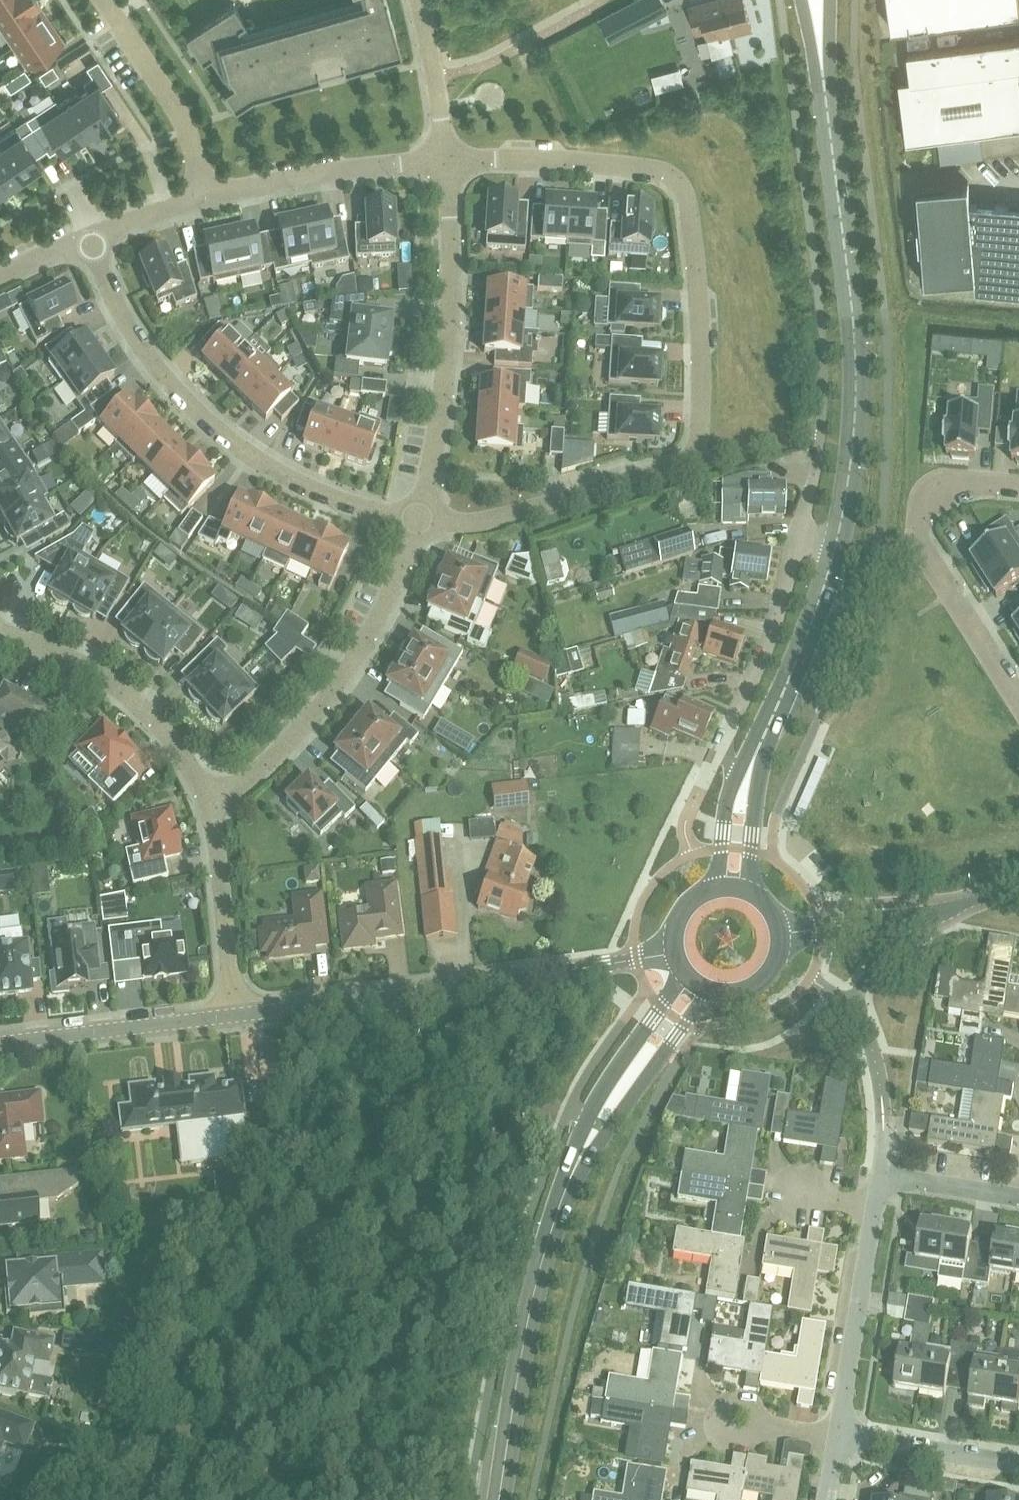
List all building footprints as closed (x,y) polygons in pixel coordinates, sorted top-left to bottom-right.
[(1,26),(37,2),(39,1),(38,0),(0,0),(0,24),(1,26)] [(234,102),(253,90),(265,87),(262,76),(273,73),(275,80),(288,76),(289,80),(292,79),(289,69),(300,65),(302,72),(315,68),(316,72),(319,71),(316,61),(328,57),(330,64),(342,60),(343,61),(346,60),(343,53),(355,50),(357,56),(370,53),(370,54),(373,53),(373,52),(385,48),(383,42),(395,38),(395,39),(398,39),(387,0),(361,0),(246,33),(247,38),(243,39),(239,25),(245,21),(233,2),(185,34),(202,59),(210,54),(228,81),(223,85),(224,87),(230,83),(239,96),(233,100),(234,102)] [(598,19),(611,42),(667,12),(661,0),(633,0),(598,19)] [(691,7),(697,31),(707,29),(714,55),(733,50),(729,34),(752,28),(744,0),(716,0),(691,7)] [(892,28),(1018,12),(1018,0),(888,0),(892,28)] [(37,2),(1,26),(14,45),(50,21),(37,2)] [(64,42),(50,21),(14,45),(28,66),(64,42)] [(900,80),(907,141),(1018,127),(1018,36),(1015,37),(908,51),(911,79),(900,80)] [(89,89),(80,95),(79,96),(99,125),(98,125),(100,128),(120,115),(101,88),(112,80),(98,59),(87,67),(92,75),(83,81),(89,89)] [(54,78),(48,67),(39,73),(45,83),(54,78)] [(31,78),(24,68),(4,81),(11,91),(31,78)] [(684,83),(680,68),(653,75),(657,90),(684,83)] [(79,96),(80,95),(78,91),(59,103),(81,137),(98,125),(99,125),(79,96)] [(43,120),(32,127),(46,148),(57,141),(62,149),(81,137),(59,103),(40,116),(43,120)] [(32,127),(21,134),(16,126),(0,137),(0,144),(2,147),(3,147),(22,176),(41,163),(36,156),(46,148),(32,127)] [(2,147),(0,149),(0,182),(4,188),(22,176),(3,147),(2,147)] [(1005,202),(970,199),(969,181),(919,185),(921,216),(923,247),(926,278),(957,275),(975,274),(976,286),(998,288),(1018,290),(1018,203),(1005,202)] [(487,225),(486,248),(525,250),(527,224),(514,224),(516,199),(509,199),(510,196),(496,195),(496,198),(489,198),(488,211),(485,211),(484,225),(487,225)] [(568,243),(570,202),(566,202),(566,199),(552,198),(552,201),(546,201),(545,214),(532,213),(530,240),(567,242),(568,243)] [(568,243),(567,242),(566,247),(592,249),(592,244),(605,245),(607,218),(594,217),(595,204),(589,203),(589,200),(575,199),(575,203),(570,202),(568,243)] [(355,232),(356,258),(395,256),(394,233),(398,233),(397,219),(394,219),(393,206),(387,206),(386,203),(373,204),(373,207),(366,207),(367,231),(355,232)] [(631,204),(631,207),(624,207),(623,231),(610,230),(608,256),(648,258),(649,235),(653,236),(654,222),(650,222),(651,208),(645,208),(645,205),(631,204)] [(310,259),(309,259),(311,268),(349,260),(341,224),(329,227),(326,214),(320,216),(319,212),(306,215),(306,218),(302,219),(310,259)] [(280,238),(268,240),(273,267),(275,273),(288,270),(286,264),(309,259),(310,259),(302,219),(297,220),(296,217),(283,220),(284,223),(277,225),(280,238)] [(233,234),(229,235),(238,279),(262,274),(261,270),(273,267),(268,240),(255,243),(252,230),(246,231),(246,228),(232,231),(233,234)] [(238,279),(229,235),(224,236),(223,233),(209,236),(210,239),(204,241),(207,253),(194,256),(200,283),(213,280),(214,285),(238,279)] [(146,259),(140,262),(146,274),(142,276),(148,288),(151,287),(158,304),(172,298),(175,307),(197,298),(188,269),(174,274),(165,252),(159,254),(158,251),(145,256),(146,259)] [(563,279),(538,277),(537,290),(562,292),(563,279)] [(489,286),(487,308),(522,311),(522,312),(532,312),(533,289),(489,286)] [(609,286),(607,327),(656,330),(657,325),(662,325),(663,309),(658,309),(658,303),(634,302),(635,288),(609,286)] [(36,345),(59,333),(54,322),(75,311),(72,305),(75,303),(71,294),(68,296),(63,287),(52,293),(50,290),(38,296),(39,299),(19,309),(36,345)] [(341,337),(393,343),(395,331),(391,330),(392,318),(365,315),(367,295),(332,299),(329,323),(343,324),(341,337)] [(487,308),(486,331),(521,333),(521,332),(522,312),(522,311),(487,308)] [(291,320),(285,310),(276,315),(282,325),(291,320)] [(572,314),(561,313),(560,325),(571,326),(572,314)] [(219,374),(247,345),(231,330),(227,333),(219,325),(202,342),(210,351),(203,358),(219,374)] [(521,333),(486,331),(484,352),(495,353),(494,365),(519,367),(519,355),(524,355),(526,332),(521,332),(521,333)] [(62,383),(99,356),(96,353),(99,351),(91,340),(89,342),(85,337),(74,344),(67,334),(45,349),(52,360),(48,363),(62,383)] [(393,343),(341,337),(338,360),(335,360),(334,376),(357,379),(359,364),(386,367),(388,355),(392,356),(393,343)] [(637,340),(611,338),(596,337),(595,348),(611,349),(608,383),(658,386),(659,381),(664,381),(665,365),(660,365),(660,360),(636,358),(637,340)] [(293,360),(302,355),(296,344),(287,349),(293,360)] [(247,345),(219,374),(234,389),(259,364),(259,365),(263,361),(247,345)] [(102,361),(99,356),(62,383),(85,414),(91,410),(90,409),(110,395),(103,385),(114,377),(110,372),(113,370),(105,359),(102,361)] [(274,379),(259,365),(259,364),(234,389),(250,404),(274,379)] [(480,405),(515,408),(525,408),(526,385),(517,385),(517,373),(490,371),(490,383),(482,382),(480,405)] [(277,375),(274,379),(250,404),(266,420),(273,412),(282,421),(299,403),(290,395),(294,391),(277,375)] [(361,394),(362,381),(350,380),(349,393),(361,394)] [(386,384),(362,381),(361,394),(385,397),(386,384)] [(969,461),(969,457),(975,458),(977,433),(991,434),(995,390),(979,389),(978,402),(952,400),(949,427),(944,426),(943,443),(948,444),(947,455),(952,456),(952,459),(969,461)] [(118,441),(146,414),(135,403),(134,404),(127,397),(101,424),(118,441)] [(609,398),(607,439),(657,442),(657,437),(662,437),(663,421),(658,421),(658,415),(634,414),(635,400),(609,398)] [(515,408),(480,405),(479,426),(514,428),(515,408)] [(336,418),(337,418),(339,414),(317,406),(315,410),(304,406),(296,430),(307,434),(304,444),(325,451),(336,418)] [(91,410),(85,414),(71,424),(78,434),(98,420),(91,410)] [(1018,461),(1018,465),(1018,411),(1016,411),(1015,432),(1010,432),(1009,448),(1013,449),(1012,461),(1018,461)] [(118,441),(115,444),(133,462),(136,459),(136,458),(162,431),(156,425),(156,424),(146,414),(118,441)] [(357,425),(345,458),(366,466),(367,463),(370,464),(374,453),(371,452),(381,423),(359,416),(356,425),(357,425)] [(357,425),(356,425),(337,418),(336,418),(325,451),(345,458),(357,425)] [(24,457),(21,453),(0,422),(0,473),(24,457)] [(514,428),(479,426),(477,449),(522,451),(523,428),(514,428)] [(179,448),(162,431),(136,458),(136,459),(153,475),(179,448)] [(562,456),(563,447),(564,432),(551,431),(550,455),(562,456)] [(186,455),(179,448),(153,475),(169,491),(170,492),(197,464),(186,454),(186,455)] [(28,462),(24,457),(0,473),(0,518),(1,519),(2,518),(4,521),(43,498),(44,499),(48,497),(28,462)] [(170,492),(169,491),(163,498),(181,516),(214,482),(207,476),(208,475),(197,464),(170,492)] [(102,476),(93,467),(86,475),(95,483),(102,476)] [(725,480),(725,489),(738,492),(738,488),(748,486),(748,499),(766,499),(766,504),(783,505),(784,486),(765,485),(765,476),(748,476),(725,480)] [(738,492),(725,489),(725,506),(747,507),(747,517),(783,518),(783,505),(766,504),(766,499),(748,499),(748,486),(738,488),(738,492)] [(123,505),(131,498),(122,489),(115,497),(123,505)] [(101,499),(93,491),(84,502),(92,509),(101,499)] [(245,542),(261,507),(247,500),(247,501),(238,497),(224,527),(209,520),(197,538),(216,546),(218,541),(227,544),(231,535),(245,542)] [(43,498),(4,521),(17,544),(18,543),(37,532),(43,543),(66,530),(70,527),(64,515),(55,520),(44,499),(43,498)] [(139,506),(131,498),(123,505),(132,514),(139,506)] [(274,513),(261,507),(245,542),(266,551),(266,552),(282,518),(274,514),(274,513)] [(202,519),(192,512),(178,532),(188,539),(202,519)] [(266,552),(266,551),(262,560),(285,571),(289,562),(288,562),(304,528),(282,518),(266,552)] [(1014,531),(1007,519),(985,533),(992,544),(971,558),(976,566),(973,568),(981,580),(1018,556),(1018,539),(1014,531)] [(91,571),(95,562),(82,555),(94,534),(82,527),(73,537),(34,559),(60,573),(49,592),(49,591),(48,593),(71,606),(91,571)] [(312,531),(304,528),(288,562),(289,562),(310,572),(326,537),(313,530),(312,531)] [(687,534),(657,544),(655,540),(644,543),(651,566),(693,553),(687,534)] [(340,543),(326,537),(310,572),(322,577),(318,586),(329,591),(348,548),(339,544),(340,543)] [(720,550),(719,561),(703,559),(699,583),(720,586),(721,576),(731,577),(729,588),(748,591),(749,582),(765,584),(770,553),(735,548),(735,552),(720,550)] [(530,565),(529,556),(512,558),(505,575),(536,586),(530,565)] [(992,590),(997,598),(1018,585),(1018,586),(1018,556),(981,580),(988,592),(992,590)] [(447,560),(437,585),(484,604),(498,568),(473,557),(468,569),(448,561),(447,560)] [(129,582),(95,562),(91,571),(71,606),(93,619),(94,618),(105,599),(116,605),(129,582)] [(245,594),(251,585),(241,578),(235,587),(245,594)] [(142,649),(174,610),(144,585),(127,606),(137,615),(123,631),(122,632),(142,649)] [(261,592),(251,585),(245,594),(255,601),(261,592)] [(484,604),(437,585),(427,609),(429,610),(429,609),(449,618),(444,630),(468,639),(467,642),(485,649),(492,633),(475,626),(484,604)] [(693,623),(695,609),(717,612),(720,591),(698,587),(697,597),(677,594),(670,620),(693,623)] [(614,637),(646,629),(669,622),(663,602),(609,617),(614,637)] [(280,623),(286,614),(276,607),(270,616),(280,623)] [(174,610),(142,649),(163,665),(164,664),(163,664),(177,647),(187,655),(204,634),(174,610)] [(286,614),(280,623),(280,624),(301,638),(308,628),(290,615),(287,613),(286,614)] [(301,638),(280,624),(272,634),(276,637),(264,649),(281,666),(296,651),(294,649),(301,638)] [(685,681),(692,660),(699,662),(702,653),(734,663),(743,634),(712,624),(712,625),(702,627),(701,631),(687,626),(680,646),(675,644),(672,652),(664,649),(655,675),(642,671),(635,690),(624,692),(626,701),(682,691),(685,681)] [(413,638),(400,661),(443,686),(463,653),(439,639),(433,650),(414,639),(413,638)] [(204,706),(241,671),(224,654),(227,650),(217,640),(194,662),(203,672),(188,686),(187,686),(186,687),(204,706)] [(568,651),(559,654),(555,655),(555,680),(566,676),(566,677),(595,668),(589,645),(568,651)] [(550,665),(521,653),(514,667),(544,680),(550,665)] [(443,686),(400,661),(386,684),(388,684),(406,695),(400,706),(423,720),(443,686)] [(241,671),(204,706),(223,725),(252,697),(259,690),(241,671)] [(2,755),(1,754),(11,744),(5,738),(22,724),(38,732),(50,709),(4,685),(0,693),(0,757),(2,755)] [(713,713),(683,700),(683,702),(667,695),(652,730),(669,737),(672,729),(701,742),(713,713)] [(368,710),(351,730),(390,762),(406,742),(410,745),(418,735),(393,715),(385,725),(369,711),(368,710)] [(629,711),(627,725),(643,727),(645,713),(629,711)] [(112,804),(137,778),(123,765),(135,753),(126,745),(128,744),(119,735),(117,736),(102,722),(76,749),(97,769),(87,780),(112,804)] [(614,729),(612,765),(638,767),(640,731),(614,729)] [(390,762),(351,730),(334,751),(336,752),(353,765),(344,775),(365,792),(390,762)] [(475,750),(460,741),(453,752),(468,761),(475,750)] [(345,819),(355,809),(333,786),(323,795),(307,779),(304,782),(302,779),(292,789),(294,791),(286,800),(289,804),(287,806),(297,816),(299,813),(320,836),(341,815),(345,819)] [(495,791),(497,806),(525,803),(523,787),(495,791)] [(139,848),(125,851),(133,885),(168,877),(164,858),(179,854),(177,843),(179,843),(176,830),(174,831),(169,810),(132,819),(139,848)] [(493,824),(468,826),(469,845),(494,843),(493,824)] [(517,849),(523,832),(501,825),(495,841),(517,849)] [(452,897),(446,898),(440,838),(417,840),(422,900),(426,938),(456,935),(452,897)] [(524,889),(525,888),(534,862),(509,852),(510,848),(497,843),(487,870),(490,872),(489,876),(498,879),(524,889)] [(319,881),(317,869),(305,870),(306,883),(319,881)] [(20,890),(18,872),(0,874),(0,892),(20,890)] [(498,879),(489,876),(477,908),(515,922),(519,911),(526,910),(530,899),(525,893),(527,889),(525,888),(524,889),(498,879)] [(367,887),(369,909),(339,913),(344,949),(373,946),(372,939),(400,935),(394,884),(367,887)] [(320,895),(294,898),(296,920),(265,924),(266,931),(260,932),(262,952),(268,951),(269,958),(313,953),(312,946),(326,944),(320,895)] [(129,897),(104,903),(107,927),(132,925),(129,897)] [(112,966),(140,962),(142,978),(153,977),(154,981),(166,979),(166,975),(187,973),(182,935),(153,939),(151,924),(108,930),(112,966)] [(66,940),(51,941),(55,975),(50,975),(52,994),(67,993),(67,988),(87,985),(86,973),(99,971),(96,949),(93,927),(65,930),(66,940)] [(31,992),(30,982),(40,981),(38,963),(28,964),(26,944),(22,945),(20,931),(0,933),(0,996),(31,992)] [(1005,1017),(1009,987),(1016,939),(990,935),(987,948),(993,949),(986,988),(954,982),(954,981),(953,980),(951,993),(949,993),(949,996),(951,996),(948,1010),(966,1013),(964,1024),(962,1024),(960,1037),(976,1039),(985,1040),(987,1028),(982,1027),(983,1015),(1004,1019),(1004,1016),(1005,1017)] [(954,981),(954,982),(958,968),(939,965),(934,994),(949,996),(949,993),(951,993),(953,980),(954,981)] [(1009,987),(1005,1017),(1018,1019),(1018,989),(1009,987)] [(985,1040),(976,1039),(971,1070),(933,1064),(931,1076),(918,1075),(916,1087),(974,1096),(974,1094),(1003,1099),(1003,1101),(1010,1102),(1012,1086),(998,1084),(1005,1044),(985,1040)] [(728,1128),(759,1132),(762,1132),(770,1078),(759,1077),(760,1071),(745,1069),(744,1074),(741,1074),(736,1104),(685,1096),(685,1101),(682,1120),(729,1127),(728,1128)] [(131,1106),(119,1108),(122,1132),(165,1127),(164,1121),(185,1119),(190,1163),(234,1158),(245,1137),(243,1118),(245,1118),(241,1084),(215,1087),(214,1077),(190,1080),(190,1088),(155,1092),(154,1084),(129,1087),(131,1106)] [(788,1112),(786,1121),(783,1142),(822,1149),(820,1163),(836,1166),(849,1083),(825,1079),(819,1117),(788,1112)] [(25,1157),(21,1125),(42,1123),(39,1093),(0,1098),(0,1160),(25,1157)] [(786,1121),(788,1112),(790,1097),(777,1094),(773,1119),(786,1121)] [(974,1094),(974,1096),(970,1125),(912,1116),(910,1132),(929,1135),(928,1143),(1011,1157),(1013,1142),(997,1139),(1003,1101),(1003,1099),(974,1094)] [(672,1099),(662,1117),(682,1120),(685,1101),(672,1099)] [(683,1160),(681,1172),(681,1175),(765,1189),(766,1174),(752,1172),(759,1132),(728,1128),(723,1159),(684,1152),(683,1160)] [(39,1223),(36,1202),(56,1200),(79,1185),(77,1170),(16,1177),(18,1196),(0,1198),(0,1227),(39,1223)] [(765,1189),(681,1175),(677,1198),(716,1205),(711,1235),(740,1239),(747,1201),(763,1204),(765,1189)] [(941,1263),(947,1226),(922,1222),(916,1259),(941,1263)] [(947,1226),(941,1263),(942,1263),(939,1279),(964,1283),(964,1282),(976,1283),(980,1258),(968,1256),(972,1230),(947,1226)] [(740,1239),(711,1235),(676,1229),(672,1253),(711,1259),(705,1290),(735,1295),(744,1240),(740,1239)] [(787,1311),(811,1315),(818,1274),(834,1277),(838,1249),(822,1246),(825,1231),(809,1229),(807,1244),(767,1238),(762,1267),(793,1272),(787,1311)] [(980,1258),(976,1283),(989,1285),(992,1271),(1016,1275),(1018,1257),(1018,1238),(997,1234),(993,1260),(980,1258)] [(45,1251),(17,1254),(18,1267),(7,1268),(8,1283),(4,1283),(6,1315),(29,1313),(29,1317),(65,1314),(63,1287),(62,1280),(80,1278),(81,1285),(103,1284),(102,1276),(100,1254),(45,1259),(45,1251)] [(749,1305),(756,1306),(760,1280),(747,1278),(743,1304),(749,1305)] [(705,1297),(696,1295),(627,1284),(624,1308),(663,1314),(657,1346),(687,1351),(693,1311),(702,1312),(700,1322),(713,1324),(718,1299),(705,1297)] [(909,1297),(907,1309),(933,1314),(935,1301),(909,1297)] [(743,1389),(755,1391),(759,1391),(760,1384),(765,1355),(772,1309),(756,1306),(749,1305),(743,1343),(711,1337),(707,1366),(746,1373),(743,1389)] [(920,1391),(927,1347),(933,1314),(907,1309),(905,1322),(914,1324),(910,1351),(900,1350),(894,1387),(920,1391)] [(780,1358),(765,1355),(760,1384),(799,1391),(797,1406),(812,1408),(826,1325),(802,1322),(798,1349),(794,1348),(793,1356),(781,1354),(780,1358)] [(0,1389),(0,1390),(0,1394),(15,1397),(16,1393),(27,1395),(48,1399),(50,1393),(52,1393),(53,1388),(51,1388),(52,1382),(30,1377),(33,1361),(49,1364),(53,1341),(15,1333),(12,1346),(0,1344),(0,1389)] [(966,1345),(962,1372),(973,1374),(969,1399),(995,1403),(1001,1366),(976,1363),(980,1338),(974,1337),(973,1346),(966,1345)] [(951,1351),(927,1347),(920,1391),(945,1395),(949,1370),(962,1372),(966,1345),(965,1345),(966,1340),(953,1338),(952,1343),(951,1351)] [(605,1399),(688,1413),(690,1398),(675,1395),(682,1355),(653,1350),(648,1381),(609,1375),(606,1391),(594,1388),(592,1397),(605,1399)] [(1001,1366),(995,1403),(1004,1404),(1003,1411),(1018,1413),(1018,1356),(1014,1358),(1003,1356),(1001,1366)] [(688,1413),(605,1399),(605,1401),(594,1399),(592,1416),(602,1418),(601,1422),(602,1422),(603,1420),(642,1426),(636,1459),(634,1459),(634,1460),(664,1464),(670,1425),(685,1427),(688,1413)] [(0,1413),(0,1451),(3,1442),(24,1450),(33,1426),(0,1413)] [(746,1464),(748,1456),(733,1454),(731,1469),(691,1462),(686,1492),(717,1497),(716,1499),(740,1499),(742,1492),(746,1464)] [(742,1492),(758,1494),(759,1499),(796,1499),(803,1458),(787,1456),(785,1470),(746,1464),(742,1492)] [(592,1499),(662,1499),(667,1472),(637,1467),(632,1498),(593,1491),(592,1499)]
